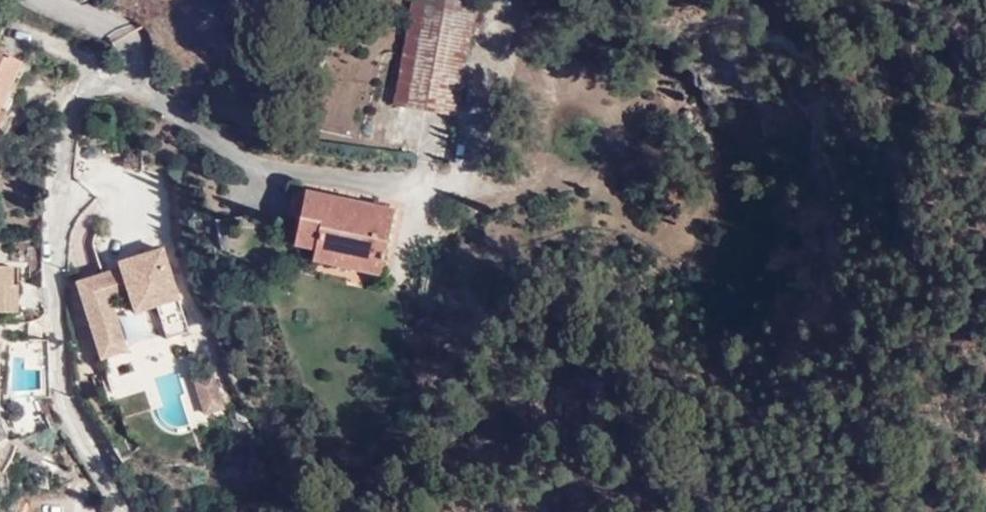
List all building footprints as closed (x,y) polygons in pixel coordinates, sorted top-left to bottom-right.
[(391,109),(448,118),(470,0),(411,0),(391,109)] [(0,54),(0,106),(20,62),(0,54)] [(102,119),(89,116),(86,129),(100,132),(102,119)] [(382,261),(393,210),(304,191),(293,245),(313,249),(310,262),(336,267),(339,252),(382,261)] [(77,283),(99,349),(119,342),(106,303),(111,302),(130,295),(136,312),(157,305),(168,338),(190,331),(162,248),(119,263),(121,268),(122,273),(105,279),(103,274),(77,283)] [(379,276),(382,261),(339,252),(336,267),(379,276)] [(7,312),(7,288),(13,287),(14,266),(0,266),(0,312),(7,312)] [(121,268),(103,274),(105,279),(122,273),(121,268)] [(111,302),(106,303),(119,342),(99,349),(103,360),(129,352),(111,302)] [(194,380),(205,414),(225,407),(214,373),(194,380)] [(0,423),(0,442),(8,439),(2,422),(0,423)]
